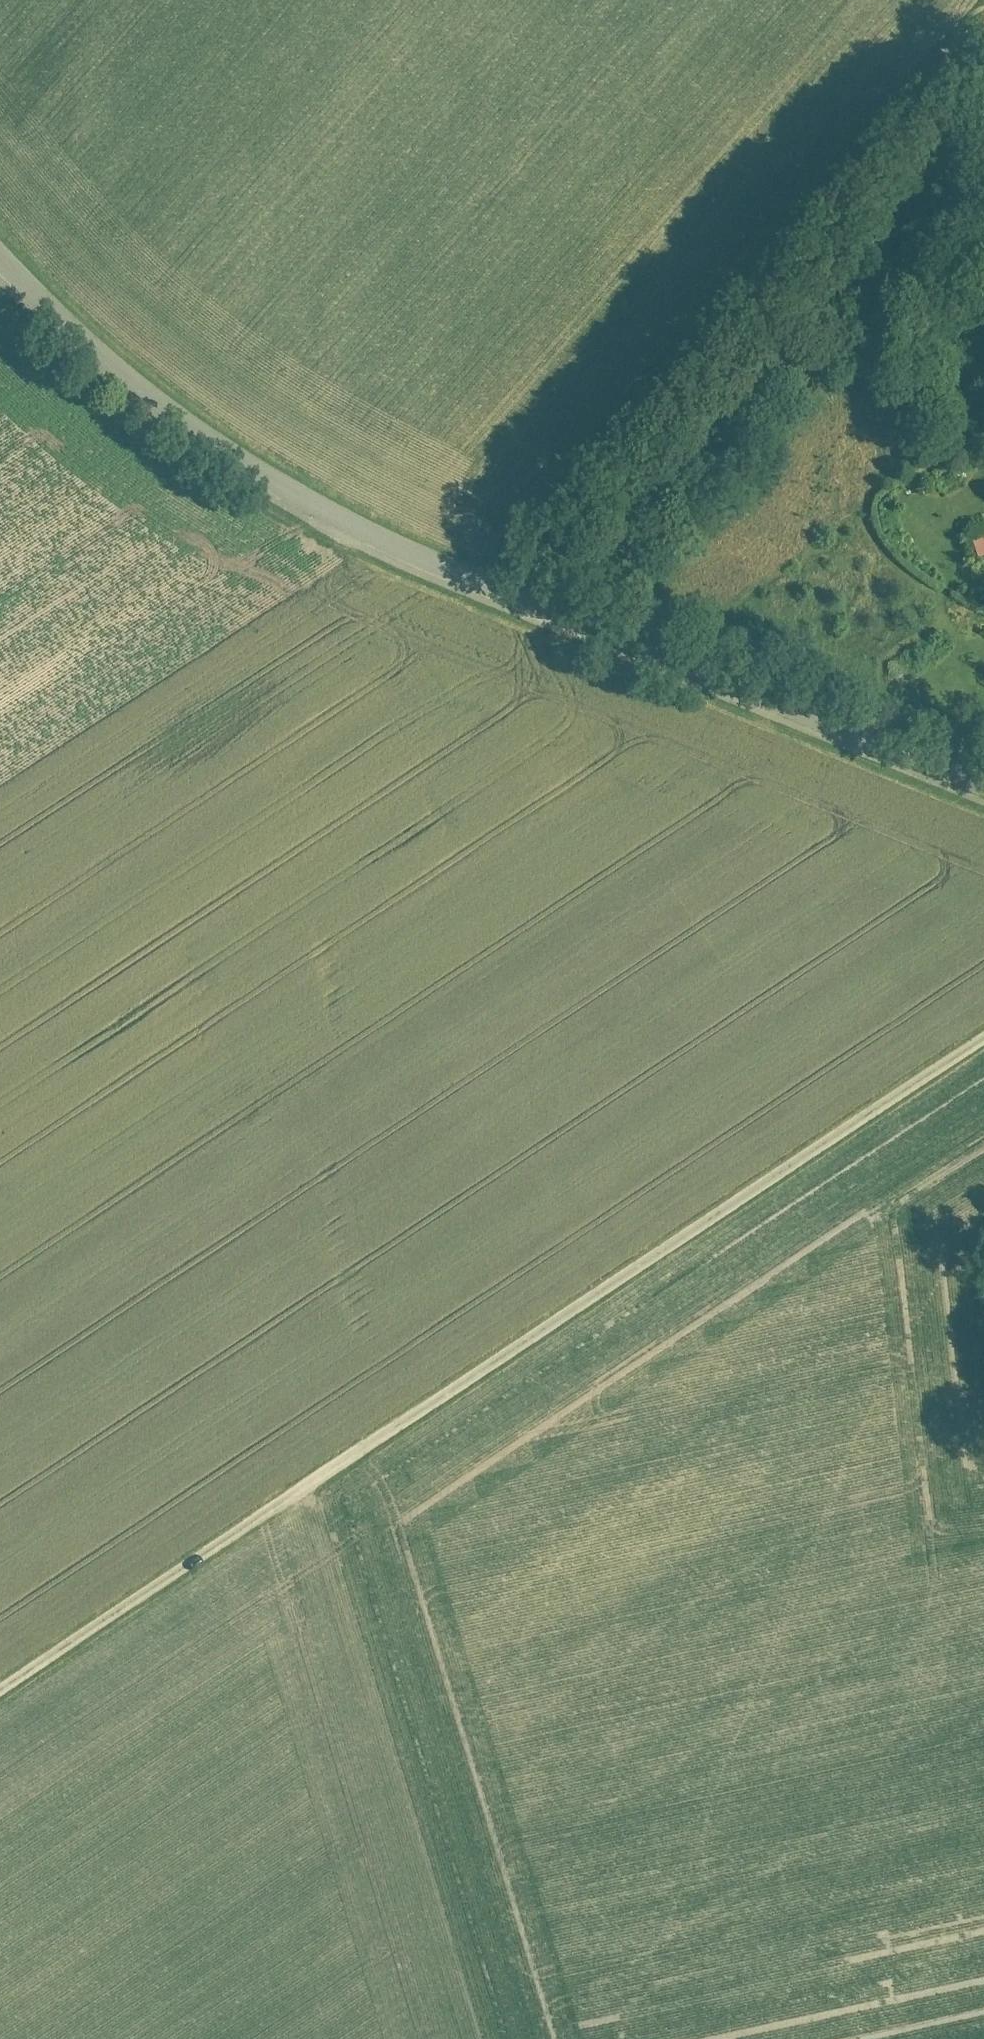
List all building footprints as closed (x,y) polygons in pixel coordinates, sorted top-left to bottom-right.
[(980,560),(983,558),(983,525),(971,528),(980,560)]
